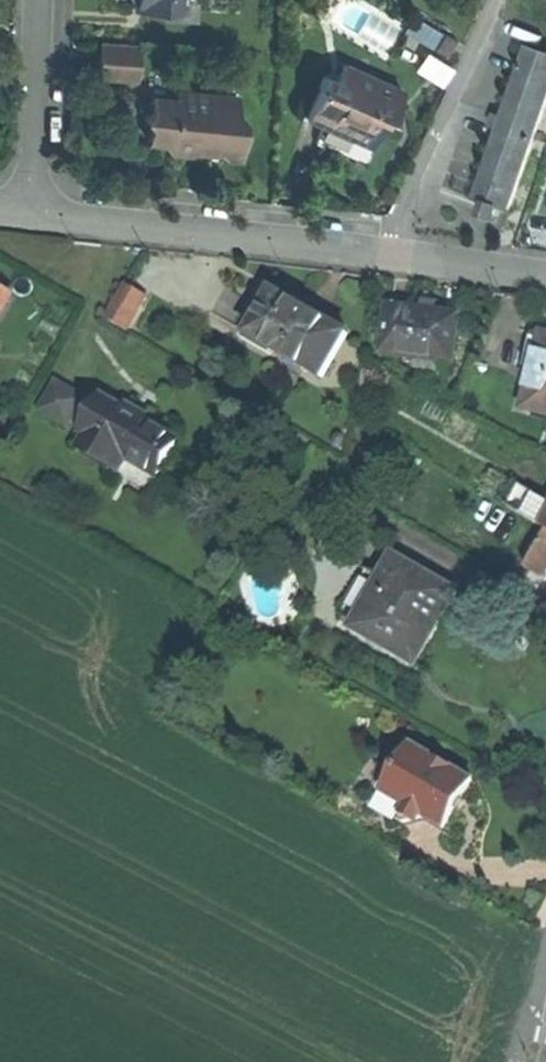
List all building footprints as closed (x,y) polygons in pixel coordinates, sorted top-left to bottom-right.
[(420,42),(430,26),(412,15),(402,31),(420,42)] [(441,32),(430,26),(420,42),(431,49),(441,32)] [(435,49),(446,55),(455,39),(444,33),(435,49)] [(138,44),(100,41),(98,77),(136,80),(138,44)] [(509,209),(545,105),(545,54),(528,47),(504,116),(500,129),(476,198),(486,202),(499,206),(509,209)] [(452,68),(426,52),(415,70),(441,86),(452,68)] [(331,58),(305,117),(328,127),(332,118),(373,137),(388,105),(393,108),(401,90),(331,58)] [(176,144),(175,153),(189,154),(191,153),(195,153),(224,156),(226,158),(238,159),(240,136),(249,128),(235,111),(236,96),(177,90),(176,99),(152,97),(151,112),(143,118),(149,125),(148,141),(176,144)] [(490,126),(500,129),(504,116),(495,113),(490,126)] [(369,146),(373,137),(332,118),(328,127),(347,136),(369,146)] [(494,219),(499,206),(486,202),(482,215),(488,217),(494,219)] [(105,319),(127,331),(147,296),(125,284),(105,319)] [(9,297),(0,292),(0,313),(9,297)] [(249,335),(323,378),(348,335),(309,313),(273,292),(249,335)] [(424,312),(389,307),(383,354),(424,359),(422,370),(452,374),(459,316),(424,312)] [(535,333),(528,361),(535,363),(524,409),(545,415),(545,335),(535,333)] [(68,427),(84,398),(56,382),(39,410),(68,427)] [(123,410),(104,398),(83,434),(88,437),(81,448),(120,471),(127,459),(157,477),(178,441),(147,423),(150,419),(136,411),(126,405),(123,410)] [(542,527),(545,520),(545,501),(520,487),(508,509),(542,527)] [(545,570),(545,533),(526,569),(542,578),(545,570)] [(353,623),(351,627),(415,664),(433,633),(457,591),(393,554),(381,576),(353,623)] [(340,615),(353,623),(381,576),(367,568),(340,615)] [(472,777),(413,746),(402,766),(390,789),(410,800),(406,806),(409,820),(423,817),(444,828),(453,811),(459,800),(464,791),(472,777)] [(402,822),(409,820),(406,806),(386,795),(390,789),(402,766),(394,762),(370,804),(402,822)] [(386,795),(406,806),(410,800),(390,789),(386,795)] [(465,803),(459,800),(453,811),(459,814),(465,803)]
